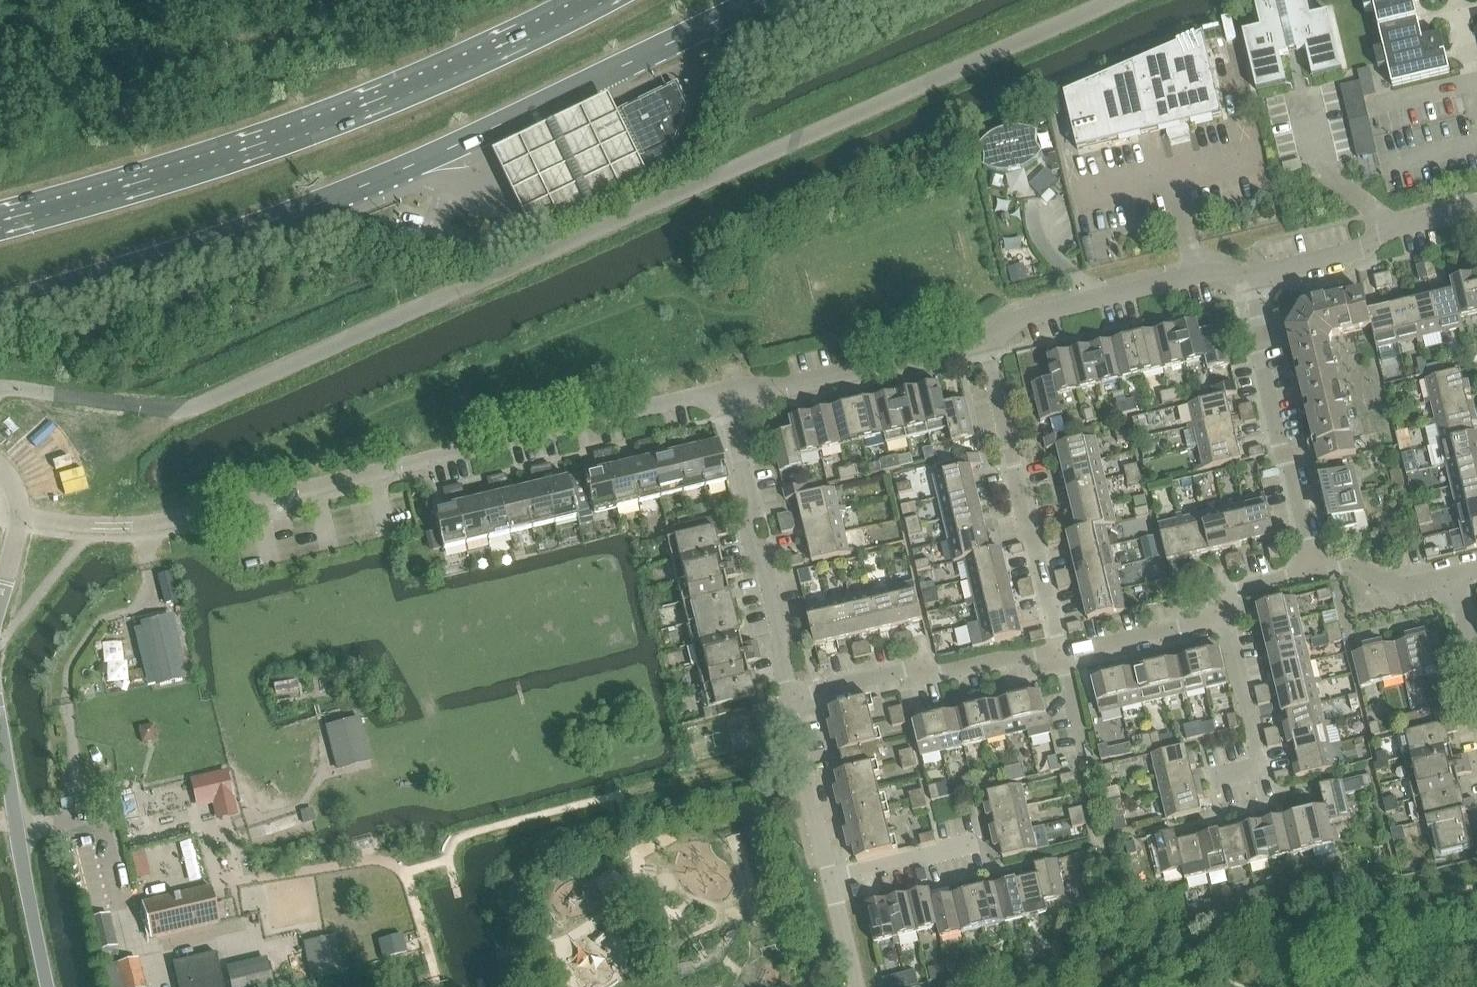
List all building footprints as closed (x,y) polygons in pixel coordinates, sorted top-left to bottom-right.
[(1243,33),(1257,91),(1287,84),(1280,57),(1307,50),(1313,78),(1343,71),(1329,13),(1311,17),(1307,0),(1256,0),(1255,0),(1261,29),(1243,33)] [(1365,14),(1375,12),(1384,50),(1374,52),(1379,70),(1388,68),(1393,87),(1450,74),(1441,36),(1422,40),(1413,3),(1425,0),(1362,0),(1365,14)] [(1237,40),(1231,17),(1222,19),(1227,42),(1237,40)] [(1187,125),(1223,117),(1204,35),(1065,95),(1078,151),(1168,130),(1169,136),(1188,131),(1187,125)] [(676,84),(618,112),(641,159),(635,161),(640,171),(644,180),(680,162),(675,153),(671,145),(675,143),(687,108),(676,84)] [(614,102),(501,156),(537,232),(644,180),(640,171),(635,161),(641,159),(618,112),(614,102)] [(985,130),(975,134),(978,142),(989,137),(985,130)] [(985,157),(986,161),(985,169),(985,168),(984,170),(988,171),(991,172),(994,173),(997,174),(1001,175),(1004,175),(1008,175),(1011,175),(1015,174),(1019,173),(1022,172),(1025,171),(1028,169),(1032,167),(1035,164),(1037,163),(1040,159),(1044,155),(1043,155),(1042,155),(1038,148),(1037,144),(1038,137),(1039,136),(1035,134),(1032,133),(1027,131),(1023,131),(1020,130),(1017,130),(1014,131),(1009,131),(1006,132),(1000,134),(997,135),(992,138),(989,140),(986,143),(984,145),(982,146),(980,150),(981,151),(981,150),(985,157)] [(1004,178),(996,176),(993,187),(1001,190),(1004,178)] [(491,252),(494,242),(483,239),(480,248),(491,252)] [(1425,265),(1428,279),(1437,277),(1434,263),(1425,265)] [(1024,265),(1009,269),(1012,283),(1027,279),(1024,265)] [(1425,265),(1416,267),(1420,281),(1428,279),(1425,265)] [(1391,273),(1383,275),(1386,289),(1395,287),(1391,273)] [(1383,275),(1374,277),(1377,291),(1386,289),(1383,275)] [(1451,282),(1453,292),(1454,292),(1460,319),(1461,318),(1476,315),(1476,295),(1473,276),(1451,282)] [(1291,321),(1293,321),(1291,324),(1290,324),(1287,328),(1296,367),(1294,368),(1293,368),(1292,369),(1291,370),(1291,371),(1290,372),(1290,373),(1291,375),(1292,376),(1293,377),(1294,377),(1295,378),(1296,378),(1299,377),(1305,404),(1303,405),(1302,405),(1301,406),(1301,407),(1300,408),(1300,409),(1299,410),(1300,411),(1300,412),(1300,413),(1301,414),(1303,415),(1304,415),(1305,415),(1308,414),(1314,440),(1312,442),(1311,443),(1310,443),(1309,444),(1309,445),(1309,446),(1308,447),(1309,449),(1309,450),(1310,451),(1311,451),(1311,452),(1312,452),(1315,452),(1317,452),(1320,466),(1357,457),(1330,345),(1334,337),(1372,329),(1368,312),(1368,313),(1363,292),(1349,296),(1349,294),(1348,292),(1346,290),(1344,290),(1343,290),(1342,290),(1341,290),(1340,291),(1339,292),(1339,293),(1338,294),(1338,295),(1339,298),(1300,308),(1297,312),(1298,312),(1296,315),(1295,315),(1291,321)] [(1465,335),(1461,318),(1460,319),(1454,292),(1453,292),(1433,297),(1442,334),(1460,330),(1461,335),(1465,335)] [(1433,297),(1411,302),(1422,345),(1425,344),(1423,339),(1442,334),(1433,297)] [(1411,302),(1390,307),(1399,344),(1418,340),(1419,346),(1422,345),(1411,302)] [(1390,307),(1368,312),(1372,329),(1379,355),(1382,355),(1381,349),(1399,344),(1390,307)] [(1200,334),(1201,334),(1198,323),(1176,329),(1185,366),(1206,361),(1200,334)] [(1176,329),(1155,334),(1164,371),(1185,366),(1176,329)] [(1201,334),(1200,334),(1206,361),(1208,371),(1231,366),(1222,329),(1201,334)] [(1155,334),(1134,339),(1143,376),(1164,371),(1155,334)] [(1134,339),(1113,344),(1122,381),(1143,376),(1134,339)] [(1113,344),(1091,349),(1100,386),(1122,381),(1113,344)] [(1468,348),(1471,360),(1476,358),(1476,346),(1468,348)] [(1091,349),(1070,354),(1079,391),(1100,386),(1091,349)] [(1070,354),(1048,359),(1053,380),(1054,380),(1058,396),(1059,396),(1079,391),(1070,354)] [(1425,359),(1417,361),(1421,377),(1429,375),(1428,368),(1425,359)] [(1440,365),(1428,368),(1429,375),(1442,372),(1440,365)] [(1427,381),(1432,400),(1426,401),(1426,404),(1466,394),(1466,395),(1471,394),(1468,383),(1463,384),(1460,373),(1427,381)] [(1053,380),(1032,385),(1041,422),(1064,417),(1059,396),(1058,396),(1054,380),(1053,380)] [(940,385),(918,390),(929,435),(950,430),(948,422),(944,406),(945,406),(940,385)] [(1227,397),(1238,394),(1235,385),(1225,387),(1227,397)] [(1225,387),(1214,390),(1216,399),(1227,397),(1225,387)] [(918,390),(897,395),(908,440),(929,435),(918,390)] [(1178,390),(1169,392),(1172,403),(1181,401),(1178,390)] [(1169,392),(1160,394),(1163,405),(1172,403),(1169,392)] [(1436,421),(1431,422),(1431,425),(1476,415),(1473,405),(1468,406),(1466,395),(1466,394),(1426,404),(1427,405),(1432,403),(1436,421)] [(897,395),(876,400),(885,437),(887,445),(908,440),(897,395)] [(1190,405),(1194,424),(1188,426),(1189,428),(1232,418),(1227,397),(1216,399),(1190,405)] [(876,400),(855,405),(864,442),(885,437),(876,400)] [(948,422),(950,430),(953,443),(975,438),(966,400),(945,406),(944,406),(948,422)] [(1127,402),(1129,413),(1138,411),(1135,400),(1127,402)] [(1127,402),(1118,404),(1121,416),(1129,413),(1127,402)] [(1241,407),(1239,410),(1241,416),(1255,413),(1253,404),(1241,407)] [(855,405),(834,410),(842,447),(864,442),(855,405)] [(834,410),(812,415),(821,452),(842,447),(834,410)] [(1087,424),(1096,421),(1093,410),(1084,412),(1087,424)] [(1255,413),(1241,416),(1242,422),(1245,424),(1257,422),(1255,413)] [(812,415),(790,420),(793,431),(794,431),(800,457),(801,457),(821,452),(812,415)] [(1431,425),(1432,428),(1438,426),(1442,445),(1476,437),(1476,436),(1473,426),(1476,425),(1476,420),(1476,415),(1431,425)] [(1232,418),(1189,428),(1190,431),(1196,430),(1200,448),(1237,439),(1232,418)] [(691,431),(681,433),(684,444),(693,441),(691,431)] [(793,431),(772,436),(781,473),(803,468),(801,457),(800,457),(794,431),(793,431)] [(1130,431),(1116,434),(1118,443),(1132,440),(1130,431)] [(1067,436),(1056,438),(1058,448),(1069,445),(1067,436)] [(1441,465),(1441,468),(1476,459),(1476,436),(1476,437),(1442,445),(1446,464),(1441,465)] [(1151,437),(1139,440),(1143,456),(1156,453),(1154,444),(1153,445),(1151,437)] [(1056,438),(1046,441),(1048,451),(1058,448),(1056,438)] [(646,441),(649,452),(658,450),(656,439),(646,441)] [(1058,448),(1064,470),(1101,461),(1095,439),(1069,445),(1058,448)] [(1200,448),(1204,467),(1198,468),(1199,471),(1242,461),(1237,439),(1200,448)] [(646,441),(637,444),(639,454),(649,452),(646,441)] [(717,444),(717,445),(696,450),(696,449),(695,449),(704,488),(705,488),(705,487),(726,482),(726,483),(727,483),(718,444),(717,444)] [(1251,450),(1249,453),(1250,459),(1264,456),(1262,447),(1251,450)] [(932,448),(923,450),(926,462),(935,460),(932,448)] [(694,449),(695,450),(674,455),(674,454),(673,454),(682,493),(683,493),(683,492),(704,487),(704,488),(695,449),(694,449)] [(602,452),(605,462),(614,460),(611,450),(602,452)] [(602,452),(593,454),(595,465),(605,462),(602,452)] [(651,459),(660,499),(661,498),(660,497),(681,492),(682,493),(673,454),(672,454),(672,455),(652,460),(651,459)] [(890,458),(893,470),(902,468),(899,456),(890,458)] [(979,456),(969,459),(971,468),(971,469),(982,466),(979,456)] [(890,458),(881,460),(884,472),(893,470),(890,458)] [(650,460),(650,461),(629,465),(638,504),(638,503),(659,498),(659,499),(660,499),(651,459),(650,460)] [(969,459),(958,461),(960,471),(971,468),(969,459)] [(1441,468),(1442,470),(1448,469),(1452,487),(1476,481),(1476,459),(1441,468)] [(1101,461),(1064,470),(1069,491),(1106,482),(1101,461)] [(1416,462),(1404,465),(1407,474),(1418,471),(1416,462)] [(550,464),(540,467),(543,477),(552,475),(550,464)] [(607,470),(606,470),(616,509),(616,508),(637,503),(637,504),(638,504),(629,465),(628,465),(628,466),(607,471),(607,470)] [(1138,465),(1124,468),(1126,477),(1140,473),(1138,465)] [(856,466),(847,468),(850,480),(859,478),(856,466)] [(540,467),(531,469),(533,479),(543,477),(540,467)] [(847,468),(839,470),(842,482),(850,480),(847,468)] [(960,471),(934,477),(939,499),(976,490),(971,469),(971,468),(960,471)] [(606,470),(606,471),(585,476),(585,475),(583,475),(584,476),(568,480),(577,517),(593,514),(594,514),(594,513),(615,508),(615,509),(616,509),(606,470)] [(1400,471),(1391,473),(1394,485),(1403,483),(1400,471)] [(1140,473),(1126,477),(1129,486),(1143,482),(1140,473)] [(1326,492),(1321,493),(1323,502),(1360,493),(1355,473),(1323,480),(1326,492)] [(496,477),(499,488),(508,485),(506,475),(496,477)] [(496,477),(487,479),(489,490),(499,488),(496,477)] [(567,479),(566,480),(545,485),(554,524),(555,524),(554,523),(575,518),(575,519),(577,518),(577,517),(568,480),(567,479)] [(817,481),(807,484),(810,496),(820,493),(817,481)] [(1452,487),(1457,509),(1476,504),(1476,481),(1452,487)] [(1106,482),(1069,491),(1074,512),(1111,503),(1106,482)] [(911,483),(897,486),(899,495),(913,492),(911,483)] [(1403,483),(1394,485),(1397,498),(1406,496),(1403,483)] [(461,485),(452,488),(454,498),(464,496),(461,485)] [(544,485),(544,486),(523,491),(523,490),(532,529),(532,528),(553,523),(553,524),(554,524),(545,485),(544,485)] [(806,487),(795,489),(798,498),(808,496),(806,487)] [(452,488),(442,490),(445,500),(454,498),(452,488)] [(798,498),(795,489),(785,492),(787,501),(798,499),(798,498)] [(531,529),(532,529),(523,490),(522,490),(522,491),(501,496),(501,495),(500,495),(510,534),(510,533),(531,528),(531,529)] [(798,498),(798,499),(803,520),(846,510),(845,507),(839,509),(835,490),(820,493),(810,496),(808,496),(798,498)] [(976,490),(939,499),(944,520),(981,511),(976,490)] [(1360,493),(1323,502),(1326,511),(1331,510),(1333,521),(1364,514),(1360,493)] [(509,534),(510,534),(500,495),(500,496),(479,501),(479,500),(478,500),(488,539),(509,534)] [(1265,495),(1262,495),(1263,501),(1244,506),(1253,543),(1275,537),(1265,495)] [(730,496),(721,498),(723,509),(733,507),(730,496)] [(457,506),(456,506),(465,545),(466,545),(466,544),(487,539),(487,540),(488,539),(478,500),(478,501),(457,506)] [(1111,503),(1074,512),(1079,532),(1079,533),(1105,526),(1106,527),(1111,526),(1116,525),(1111,503)] [(1225,504),(1222,505),(1232,548),(1253,543),(1244,506),(1226,510),(1225,504)] [(1457,509),(1462,530),(1476,526),(1476,504),(1457,509)] [(708,505),(692,509),(694,517),(710,513),(708,505)] [(913,505),(902,507),(904,516),(915,514),(913,505)] [(1222,505),(1219,506),(1220,511),(1202,516),(1211,553),(1232,548),(1222,505)] [(456,506),(456,507),(435,512),(435,511),(433,511),(443,550),(444,550),(444,549),(465,544),(465,545),(456,506)] [(1429,506),(1415,509),(1417,518),(1431,515),(1429,506)] [(1149,507),(1135,511),(1137,520),(1151,516),(1149,507)] [(845,533),(841,514),(846,512),(846,510),(803,520),(808,541),(845,533)] [(981,511),(944,520),(949,541),(986,532),(981,511)] [(790,514),(778,516),(780,525),(795,522),(793,516),(790,514)] [(1182,514),(1179,515),(1190,558),(1211,553),(1202,516),(1183,520),(1182,514)] [(1179,515),(1176,516),(1178,521),(1159,526),(1168,563),(1190,558),(1179,515)] [(1431,515),(1417,518),(1419,527),(1434,523),(1431,515)] [(666,540),(687,625),(733,613),(725,580),(739,577),(735,559),(721,563),(715,538),(726,536),(721,517),(673,528),(673,530),(675,537),(670,539),(666,540)] [(919,517),(905,520),(908,529),(922,526),(919,517)] [(795,522),(780,525),(782,534),(794,531),(796,528),(795,522)] [(922,526),(908,529),(910,538),(924,535),(922,526)] [(1079,532),(1068,535),(1073,557),(1111,548),(1106,530),(1112,528),(1111,526),(1106,527),(1105,526),(1079,533),(1079,532)] [(1462,530),(1467,552),(1476,549),(1476,526),(1462,530)] [(673,530),(661,533),(663,540),(666,540),(670,539),(675,537),(673,530)] [(992,554),(991,553),(986,532),(949,541),(955,563),(959,562),(965,561),(965,560),(992,554)] [(1359,532),(1343,536),(1345,544),(1361,540),(1359,532)] [(845,533),(808,541),(813,563),(856,553),(855,550),(849,551),(845,533)] [(1061,536),(1047,540),(1049,549),(1060,546),(1062,543),(1061,536)] [(1023,545),(1009,548),(1011,555),(1014,557),(1025,554),(1023,545)] [(1270,546),(1268,550),(1271,561),(1280,559),(1277,545),(1270,546)] [(1111,548),(1073,557),(1078,578),(1121,568),(1121,565),(1115,567),(1111,548)] [(1440,549),(1425,552),(1428,561),(1442,558),(1440,549)] [(1002,550),(991,553),(992,554),(965,560),(965,561),(959,562),(960,565),(966,563),(970,581),(1007,572),(1002,550)] [(1234,555),(1237,569),(1246,567),(1243,556),(1240,554),(1234,555)] [(1228,556),(1226,560),(1228,571),(1237,569),(1234,555),(1228,556)] [(791,568),(805,565),(803,559),(800,557),(788,559),(791,568)] [(930,560),(916,563),(918,572),(932,569),(930,560)] [(1197,564),(1191,565),(1195,579),(1204,577),(1201,566),(1197,564)] [(1185,567),(1183,570),(1186,581),(1195,579),(1191,565),(1185,567)] [(1116,572),(1122,570),(1121,568),(1078,578),(1084,599),(1121,590),(1116,572)] [(1066,571),(1055,574),(1057,583),(1071,580),(1069,573),(1066,571)] [(970,581),(974,600),(969,601),(969,604),(1012,593),(1007,572),(970,581)] [(170,573),(158,576),(165,604),(177,601),(170,573)] [(1020,582),(1018,586),(1020,591),(1033,588),(1031,579),(1020,582)] [(1071,580),(1057,583),(1059,591),(1070,588),(1072,585),(1071,580)] [(890,590),(871,594),(880,632),(901,627),(891,583),(889,584),(890,590)] [(891,583),(901,627),(923,621),(914,584),(895,589),(894,583),(891,583)] [(1033,588),(1020,591),(1021,598),(1024,600),(1036,597),(1033,588)] [(1121,590),(1084,599),(1089,621),(1132,611),(1131,607),(1125,609),(1121,590)] [(1331,590),(1317,593),(1319,602),(1333,599),(1331,590)] [(852,593),(849,594),(859,637),(880,632),(871,594),(853,598),(852,593)] [(1012,593),(969,604),(970,607),(976,605),(980,624),(1017,615),(1012,593)] [(847,600),(829,604),(838,641),(859,637),(849,594),(846,594),(847,600)] [(1295,598),(1258,607),(1263,629),(1300,620),(1295,598)] [(838,641),(829,604),(810,609),(809,603),(806,604),(816,647),(838,641)] [(733,613),(687,625),(707,710),(716,708),(719,717),(767,705),(762,686),(752,689),(746,664),(760,661),(755,643),(742,647),(733,613)] [(1017,615),(980,624),(985,642),(979,644),(980,647),(1023,637),(1017,615)] [(1300,620),(1263,629),(1268,650),(1305,641),(1300,620)] [(1082,622),(1067,626),(1070,635),(1084,631),(1082,622)] [(170,623),(146,628),(159,684),(183,679),(170,623)] [(1339,624),(1325,627),(1328,636),(1342,633),(1339,624)] [(1044,631),(1030,635),(1032,644),(1046,640),(1044,631)] [(1415,635),(1425,673),(1447,668),(1439,634),(1427,637),(1425,632),(1415,635)] [(903,634),(907,648),(915,646),(913,635),(909,633),(903,634)] [(1342,633),(1328,636),(1330,645),(1344,642),(1342,633)] [(897,635),(895,639),(898,650),(907,648),(903,634),(897,635)] [(1406,637),(1407,642),(1395,645),(1404,678),(1425,673),(1415,635),(1406,637)] [(1305,641),(1268,650),(1273,671),(1310,663),(1305,641)] [(861,644),(864,658),(873,656),(870,645),(867,642),(861,644)] [(1383,642),(1373,645),(1382,683),(1404,678),(1395,645),(1384,647),(1383,642)] [(855,645),(853,649),(855,660),(864,658),(861,644),(855,645)] [(1373,645),(1363,647),(1364,652),(1352,655),(1361,689),(1382,683),(1373,645)] [(1198,651),(1207,690),(1229,685),(1221,651),(1209,654),(1208,649),(1198,651)] [(1198,651),(1188,653),(1189,658),(1177,661),(1186,695),(1207,690),(1198,651)] [(824,653),(818,654),(821,668),(830,666),(827,655),(824,653)] [(1186,695),(1177,661),(1167,664),(1165,659),(1155,661),(1165,700),(1186,695)] [(1155,661),(1145,663),(1147,668),(1135,671),(1143,705),(1165,700),(1155,661)] [(1310,663),(1273,671),(1278,693),(1321,682),(1320,680),(1315,681),(1310,663)] [(1123,669),(1113,671),(1122,710),(1143,705),(1135,671),(1124,674),(1123,669)] [(1113,671),(1103,673),(1104,678),(1092,681),(1100,715),(1122,710),(1113,671)] [(1321,682),(1278,693),(1283,715),(1287,714),(1287,713),(1320,705),(1316,687),(1322,685),(1321,682)] [(1266,687),(1255,689),(1257,698),(1271,694),(1269,689),(1266,687)] [(1019,693),(1028,732),(1050,727),(1042,693),(1030,696),(1029,691),(1019,693)] [(1010,701),(999,703),(1007,737),(1028,732),(1019,693),(1009,696),(1010,701)] [(1271,694),(1257,698),(1259,707),(1270,704),(1272,701),(1271,694)] [(1357,696),(1349,698),(1352,710),(1360,708),(1357,696)] [(840,788),(835,789),(840,808),(844,807),(850,830),(845,831),(850,850),(854,849),(857,861),(899,851),(897,841),(892,842),(887,819),(891,818),(887,799),(882,800),(876,777),(881,776),(879,767),(884,766),(881,754),(885,753),(881,733),(876,735),(870,712),(875,711),(873,700),(831,710),(834,723),(829,724),(832,734),(834,743),(838,742),(844,764),(839,766),(841,774),(837,775),(840,788)] [(1007,737),(999,703),(988,706),(986,701),(976,703),(986,742),(1007,737)] [(976,703),(966,706),(968,711),(956,714),(965,747),(986,742),(976,703)] [(1287,714),(1289,724),(1284,726),(1287,735),(1331,725),(1331,722),(1325,723),(1320,705),(1287,713),(1287,714)] [(1449,718),(1458,716),(1456,705),(1447,707),(1449,718)] [(903,707),(889,710),(891,719),(905,716),(903,707)] [(944,711),(934,713),(943,752),(965,747),(956,714),(945,716),(944,711)] [(925,721),(913,724),(921,757),(943,752),(934,713),(924,716),(925,721)] [(1412,715),(1415,727),(1424,724),(1421,713),(1412,715)] [(1236,715),(1227,717),(1230,731),(1239,729),(1236,715)] [(1412,715),(1404,717),(1406,729),(1415,727),(1412,715)] [(907,724),(905,716),(891,719),(893,728),(907,724)] [(359,720),(327,729),(337,770),(370,761),(359,720)] [(1202,723),(1193,725),(1196,739),(1205,737),(1202,723)] [(1378,723),(1369,725),(1372,737),(1381,735),(1378,723)] [(1454,760),(1448,735),(1458,733),(1456,723),(1399,736),(1419,823),(1426,821),(1466,812),(1476,809),(1474,799),(1464,802),(1458,777),(1472,774),(1468,756),(1454,760)] [(1193,725),(1184,727),(1188,741),(1196,739),(1193,725)] [(1331,725),(1287,735),(1289,745),(1294,744),(1297,755),(1331,747),(1326,729),(1332,727),(1331,725)] [(153,727),(139,731),(142,741),(156,737),(153,727)] [(1276,729),(1265,731),(1267,740),(1281,737),(1279,731),(1276,729)] [(1151,735),(1154,749),(1163,747),(1159,733),(1151,735)] [(1151,735),(1142,737),(1145,751),(1154,749),(1151,735)] [(1281,737),(1267,740),(1269,749),(1280,746),(1282,743),(1281,737)] [(1107,745),(1099,747),(1102,761),(1111,759),(1107,745)] [(1297,755),(1299,767),(1294,768),(1297,778),(1341,768),(1341,765),(1335,766),(1331,747),(1297,755)] [(1186,748),(1153,756),(1158,777),(1191,769),(1192,770),(1197,769),(1194,758),(1189,759),(1186,748)] [(899,753),(902,762),(916,759),(913,750),(899,753)] [(1379,764),(1375,765),(1377,772),(1390,769),(1386,753),(1377,755),(1379,764)] [(1057,757),(1048,759),(1052,773),(1061,771),(1057,757)] [(916,759),(902,762),(904,771),(918,767),(916,759)] [(1014,767),(1017,781),(1026,779),(1023,765),(1014,767)] [(1114,765),(1100,768),(1102,777),(1116,774),(1114,765)] [(1014,767),(1005,769),(1009,783),(1017,781),(1014,767)] [(1191,769),(1158,777),(1163,798),(1202,789),(1199,779),(1194,781),(1192,770),(1191,769)] [(1286,772),(1275,774),(1277,783),(1291,780),(1289,774),(1286,772)] [(236,815),(226,773),(191,781),(197,804),(215,800),(219,819),(236,815)] [(1075,774),(1061,777),(1063,786),(1077,783),(1075,774)] [(972,777),(975,791),(984,789),(981,775),(972,777)] [(1371,775),(1362,778),(1365,789),(1374,787),(1371,775)] [(972,777),(963,779),(966,793),(975,791),(972,777)] [(1343,782),(1320,788),(1325,809),(1326,808),(1330,825),(1330,824),(1352,819),(1343,782)] [(938,785),(929,787),(932,801),(941,799),(938,785)] [(1022,786),(988,794),(991,806),(986,807),(989,818),(994,817),(993,816),(1027,808),(1022,786)] [(1202,789),(1163,798),(1168,820),(1202,812),(1199,801),(1204,799),(1202,789)] [(923,791),(909,794),(912,803),(926,800),(923,791)] [(1397,798),(1383,801),(1387,814),(1400,811),(1397,798)] [(1122,799),(1108,803),(1110,811),(1124,808),(1122,799)] [(926,800),(912,803),(914,812),(928,808),(926,800)] [(1027,808),(993,816),(994,817),(996,827),(991,829),(994,838),(1032,829),(1027,808)] [(1083,808),(1069,811),(1071,820),(1085,817),(1083,808)] [(1124,808),(1110,811),(1112,820),(1126,817),(1124,808)] [(1325,809),(1304,814),(1314,851),(1335,845),(1330,824),(1330,825),(1326,808),(1325,809)] [(312,810),(301,813),(304,824),(315,822),(312,810)] [(1462,814),(1466,813),(1466,812),(1426,821),(1436,862),(1447,860),(1446,856),(1471,850),(1465,822),(1464,822),(1462,814)] [(1304,814),(1283,819),(1292,856),(1314,851),(1304,814)] [(1085,817),(1071,820),(1073,829),(1087,826),(1085,817)] [(1283,819),(1262,824),(1271,861),(1292,856),(1283,819)] [(1262,824),(1240,829),(1250,866),(1271,861),(1262,824)] [(1403,828),(1392,831),(1395,843),(1406,840),(1403,828)] [(1032,829),(994,838),(996,848),(1001,847),(1004,859),(1038,851),(1032,829)] [(1240,829),(1219,834),(1229,871),(1250,866),(1240,829)] [(1177,844),(1176,833),(1153,838),(1162,876),(1183,870),(1184,870),(1177,844)] [(934,834),(920,837),(922,846),(936,842),(934,834)] [(1219,834),(1198,839),(1208,876),(1229,871),(1219,834)] [(1177,844),(1184,870),(1183,870),(1186,881),(1208,876),(1198,839),(1177,844)] [(1135,842),(1126,845),(1129,856),(1138,854),(1135,842)] [(142,877),(150,874),(143,854),(135,857),(142,877)] [(1085,854),(1076,857),(1079,868),(1088,866),(1085,854)] [(1058,861),(1035,866),(1038,877),(1039,877),(1045,903),(1046,903),(1067,898),(1058,861)] [(925,870),(916,872),(919,881),(922,883),(928,881),(925,870)] [(1342,873),(1333,875),(1336,887),(1345,884),(1342,873)] [(1038,877),(1017,882),(1026,919),(1048,914),(1046,903),(1045,903),(1039,877),(1038,877)] [(892,890),(894,887),(892,878),(883,880),(885,892),(892,890)] [(1308,881),(1299,883),(1302,895),(1311,893),(1308,881)] [(1017,882),(996,887),(1005,924),(1026,919),(1017,882)] [(1299,883),(1290,885),(1293,897),(1302,895),(1299,883)] [(861,885),(852,887),(855,899),(864,897),(861,885)] [(996,887),(975,892),(984,929),(1005,924),(996,887)] [(142,904),(151,940),(220,923),(211,888),(142,904)] [(1256,891),(1259,905),(1268,903),(1265,889),(1256,891)] [(931,891),(909,896),(918,933),(936,929),(937,935),(940,934),(938,928),(939,928),(932,902),(933,902),(931,891)] [(1256,891),(1247,893),(1251,907),(1259,905),(1256,891)] [(975,892),(954,897),(963,934),(984,929),(975,892)] [(909,896),(888,901),(898,944),(901,943),(899,938),(918,933),(909,896)] [(932,902),(939,928),(938,928),(940,934),(941,939),(963,934),(954,897),(933,902),(932,902)] [(1222,899),(1213,901),(1217,915),(1226,913),(1222,899)] [(888,901),(866,906),(875,944),(894,939),(895,945),(898,944),(888,901)] [(1213,901),(1205,903),(1208,917),(1217,915),(1213,901)] [(1198,906),(1189,909),(1192,921),(1201,918),(1198,906)] [(110,916),(90,921),(97,952),(98,952),(100,963),(108,961),(105,950),(117,948),(110,916)] [(403,936),(378,943),(382,959),(407,953),(403,936)] [(337,940),(305,946),(311,978),(343,972),(337,940)] [(1032,944),(1036,958),(1044,955),(1041,941),(1032,944)] [(1032,944),(1024,946),(1027,960),(1036,958),(1032,944)] [(173,964),(178,986),(224,986),(216,954),(173,964)] [(991,956),(993,968),(1002,966),(999,954),(991,956)] [(991,956),(982,958),(985,970),(993,968),(991,956)] [(101,968),(106,986),(144,986),(137,960),(101,968)] [(268,963),(227,972),(230,986),(274,986),(268,963)] [(956,964),(947,966),(950,978),(959,976),(956,964)] [(944,966),(929,970),(932,983),(947,979),(944,966)] [(910,986),(915,986),(920,986),(916,972),(907,974),(910,986)] [(883,979),(885,986),(910,986),(907,974),(883,979)]
